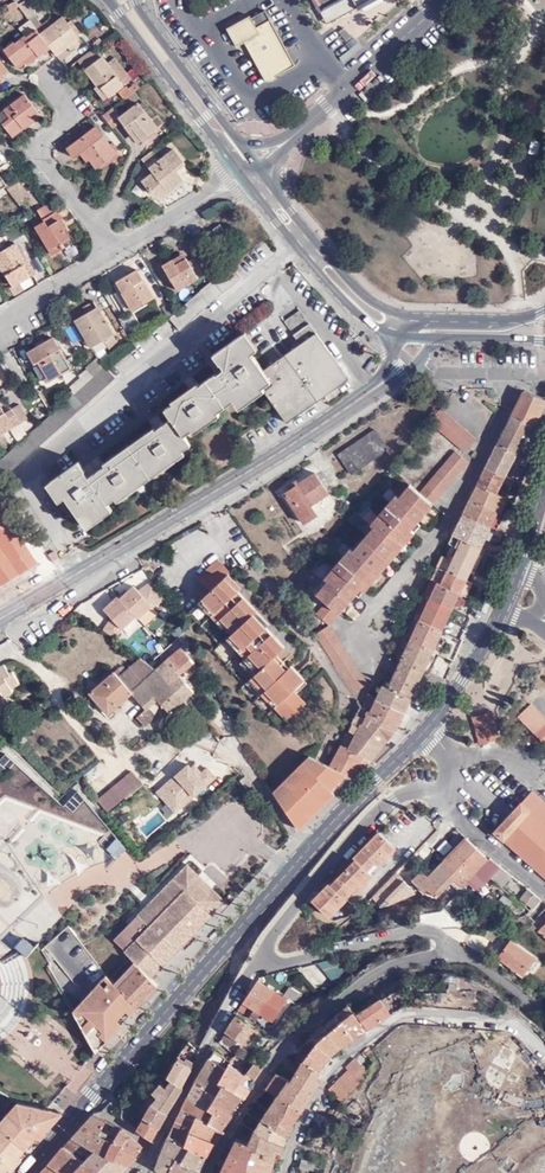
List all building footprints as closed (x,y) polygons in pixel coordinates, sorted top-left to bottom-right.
[(327,24),(372,0),(314,0),(327,24)] [(293,61),(268,18),(256,24),(250,13),(224,27),(235,43),(243,40),(264,78),(268,79),(276,76),(274,72),(293,61)] [(48,45),(54,53),(64,45),(78,35),(62,14),(37,31),(48,45)] [(37,31),(36,29),(11,44),(6,49),(18,64),(29,57),(31,58),(48,45),(37,31)] [(339,58),(343,63),(363,47),(359,42),(360,42),(356,37),(346,44),(350,50),(339,58)] [(64,45),(54,53),(59,58),(68,50),(64,45)] [(105,93),(121,81),(116,73),(120,70),(109,56),(105,59),(99,53),(82,66),(105,93)] [(116,73),(121,81),(126,78),(120,70),(116,73)] [(115,89),(122,98),(123,96),(133,89),(138,86),(134,81),(128,85),(124,82),(115,89)] [(133,89),(123,96),(128,102),(138,95),(133,89)] [(23,92),(1,108),(8,116),(2,121),(12,133),(41,112),(23,92)] [(141,96),(136,99),(148,115),(154,111),(141,96)] [(148,115),(136,99),(117,114),(119,116),(126,126),(130,124),(138,136),(160,119),(154,111),(148,115)] [(119,116),(117,114),(111,106),(101,113),(109,123),(119,116)] [(542,113),(533,118),(532,128),(538,134),(544,131),(544,116),(542,113)] [(115,149),(96,123),(66,143),(72,152),(79,148),(87,158),(91,155),(98,162),(115,149)] [(175,143),(158,153),(160,155),(148,163),(151,169),(142,175),(152,189),(157,187),(162,193),(172,186),(169,182),(185,172),(179,163),(186,159),(175,143)] [(160,155),(158,153),(157,150),(144,158),(148,163),(160,155)] [(187,175),(185,172),(169,182),(172,186),(187,175)] [(57,209),(50,201),(41,207),(47,215),(37,222),(56,251),(69,242),(66,237),(72,234),(64,222),(67,220),(58,208),(57,209)] [(225,229),(218,218),(210,226),(217,235),(225,229)] [(17,239),(0,250),(0,260),(15,283),(39,268),(31,254),(27,255),(17,239)] [(184,246),(175,252),(179,258),(188,252),(184,246)] [(179,258),(175,252),(164,259),(182,283),(207,265),(196,251),(190,255),(188,252),(179,258)] [(157,290),(140,264),(118,277),(135,305),(157,290)] [(96,344),(109,335),(117,329),(98,297),(87,304),(90,309),(78,318),(96,344)] [(171,313),(178,307),(173,298),(165,304),(171,313)] [(286,323),(302,311),(299,307),(283,319),(286,323)] [(160,420),(157,421),(181,449),(188,443),(183,435),(233,399),(236,403),(251,392),(252,394),(262,387),(287,420),(349,375),(302,311),(286,323),(299,342),(265,367),(252,351),(255,348),(242,331),(212,353),(221,366),(198,383),(197,381),(179,394),(180,396),(164,408),(169,416),(161,422),(160,420)] [(117,329),(109,335),(115,345),(122,335),(117,329)] [(77,365),(57,334),(29,350),(39,368),(44,364),(51,373),(62,366),(66,371),(77,365)] [(90,369),(94,376),(107,366),(102,360),(90,369)] [(111,368),(121,379),(122,379),(112,366),(111,368)] [(524,392),(511,416),(534,426),(544,403),(544,401),(524,392)] [(5,400),(0,403),(0,434),(1,436),(32,416),(22,402),(12,408),(5,400)] [(478,438),(442,406),(431,419),(466,451),(478,438)] [(534,426),(511,416),(499,442),(518,451),(531,426),(534,427),(534,426)] [(181,449),(157,421),(144,431),(145,433),(113,456),(111,454),(94,467),(96,469),(87,475),(78,461),(49,482),(62,500),(65,499),(84,523),(101,510),(100,508),(181,449)] [(377,428),(340,453),(353,473),(390,448),(377,428)] [(505,475),(518,451),(499,442),(487,465),(505,475)] [(412,527),(419,521),(470,461),(457,450),(421,491),(412,482),(401,496),(397,493),(373,522),(375,525),(354,550),(350,548),(327,576),(329,578),(318,592),(328,600),(341,612),(356,594),(362,587),(366,590),(417,531),(412,527)] [(496,494),(505,475),(487,465),(477,485),(496,494)] [(313,503),(331,491),(317,470),(287,490),(306,521),(319,512),(313,503)] [(504,497),(496,494),(477,485),(463,514),(490,526),(504,497)] [(337,500),(331,491),(313,503),(319,512),(337,500)] [(480,546),(490,526),(463,514),(454,534),(462,538),(480,546)] [(422,524),(419,521),(412,527),(417,531),(422,524)] [(449,543),(458,546),(462,538),(454,534),(449,543)] [(467,574),(480,546),(462,538),(458,546),(450,562),(442,558),(437,568),(446,572),(464,581),(467,574)] [(471,576),(485,548),(480,546),(467,574),(471,576)] [(233,583),(237,580),(229,572),(231,570),(219,557),(199,576),(211,589),(190,610),(220,643),(214,648),(245,682),(242,686),(279,726),(305,702),(299,694),(293,699),(287,693),(293,688),(304,678),(291,665),(290,666),(283,660),(279,664),(273,656),(277,653),(285,645),(267,626),(261,619),(264,616),(239,590),(233,583)] [(457,594),(464,581),(446,572),(440,585),(457,594)] [(425,596),(430,598),(437,583),(438,582),(433,579),(425,596)] [(243,586),(237,580),(233,583),(239,590),(243,586)] [(110,621),(102,631),(113,639),(127,626),(131,629),(165,602),(152,582),(136,593),(133,589),(120,600),(117,598),(102,613),(110,621)] [(451,608),(457,594),(440,585),(437,583),(430,598),(451,608)] [(361,597),(366,590),(362,587),(356,594),(361,597)] [(420,619),(430,598),(425,596),(415,618),(420,619)] [(441,629),(451,608),(430,598),(420,619),(441,629)] [(341,612),(328,600),(317,613),(331,623),(341,612)] [(270,623),(264,616),(261,619),(267,626),(270,623)] [(431,650),(441,629),(420,619),(415,618),(406,638),(410,640),(431,650)] [(331,624),(317,633),(355,691),(369,683),(331,624)] [(402,659),(410,640),(406,638),(397,657),(402,659)] [(422,669),(431,650),(410,640),(402,659),(401,660),(422,669)] [(171,660),(179,652),(174,647),(166,654),(171,660)] [(171,660),(157,673),(186,699),(195,690),(181,675),(196,662),(183,649),(179,652),(171,660)] [(427,672),(436,652),(431,650),(422,669),(427,672)] [(283,660),(277,653),(273,656),(279,664),(283,660)] [(408,697),(422,669),(401,660),(389,687),(408,697)] [(157,673),(144,662),(120,679),(115,672),(89,696),(107,715),(133,692),(147,708),(149,707),(159,697),(178,720),(194,708),(186,699),(157,673)] [(1,695),(3,698),(13,692),(11,689),(20,684),(13,672),(9,674),(4,666),(0,668),(0,695),(1,695)] [(402,710),(408,697),(389,687),(384,684),(378,696),(402,710)] [(293,699),(299,694),(293,688),(287,693),(293,699)] [(395,725),(402,710),(378,696),(369,692),(362,706),(369,710),(395,725)] [(518,712),(544,741),(544,715),(530,700),(518,712)] [(363,720),(369,710),(362,706),(361,707),(356,717),(363,720)] [(149,707),(147,708),(138,717),(147,725),(157,715),(149,707)] [(370,760),(395,725),(369,710),(363,720),(359,728),(352,725),(343,743),(363,755),(370,760)] [(492,712),(480,715),(483,718),(477,726),(475,725),(480,744),(484,743),(481,733),(493,729),(496,739),(500,738),(492,712)] [(483,718),(480,715),(473,718),(475,725),(477,726),(483,718)] [(484,743),(496,739),(493,729),(481,733),(484,743)] [(350,777),(359,763),(363,755),(343,743),(331,765),(350,777)] [(274,789),(299,828),(307,820),(303,815),(335,784),(321,770),(319,772),(312,766),(320,759),(316,757),(309,754),(291,773),(294,776),(288,781),(285,778),(274,789)] [(365,767),(370,760),(363,755),(359,763),(365,767)] [(303,815),(307,820),(350,777),(331,765),(320,759),(312,766),(319,772),(321,770),(335,784),(303,815)] [(149,793),(129,770),(96,800),(109,814),(130,794),(138,804),(149,793)] [(496,831),(544,875),(544,801),(533,791),(496,831)] [(130,794),(109,814),(118,823),(138,804),(130,794)] [(161,806),(146,820),(149,823),(132,838),(140,847),(183,808),(176,801),(166,810),(161,806)] [(329,885),(311,902),(325,915),(333,907),(337,910),(344,902),(343,901),(359,883),(363,887),(372,878),(369,875),(366,873),(374,864),(377,867),(379,868),(387,859),(383,855),(391,847),(378,834),(353,860),(355,862),(331,887),(329,885)] [(467,882),(478,891),(486,882),(501,867),(496,863),(493,865),(467,838),(444,861),(467,882)] [(395,850),(391,847),(383,855),(387,859),(395,850)] [(416,860),(411,855),(404,863),(409,868),(416,860)] [(466,903),(473,896),(462,887),(467,882),(444,861),(428,878),(421,872),(412,881),(424,893),(427,890),(436,899),(451,884),(454,881),(457,884),(454,887),(458,891),(455,894),(466,903)] [(124,950),(123,951),(129,958),(148,976),(179,946),(184,950),(187,948),(186,946),(187,945),(183,942),(188,937),(191,940),(193,940),(194,941),(196,938),(191,933),(223,900),(212,889),(207,894),(194,880),(198,875),(187,864),(113,939),(124,950)] [(369,875),(377,867),(374,864),(366,873),(369,875)] [(496,882),(498,884),(509,873),(501,867),(486,882),(491,887),(496,882)] [(212,889),(198,875),(194,880),(207,894),(212,889)] [(392,875),(368,900),(379,908),(414,893),(392,875)] [(501,886),(529,911),(533,908),(526,902),(534,893),(512,876),(501,886)] [(462,887),(473,896),(478,891),(467,882),(462,887)] [(354,895),(363,887),(359,883),(343,901),(344,902),(353,894),(354,895)] [(526,902),(533,908),(542,900),(534,893),(526,902)] [(333,907),(325,915),(328,919),(337,910),(333,907)] [(86,953),(88,951),(70,928),(68,926),(46,945),(47,946),(68,930),(86,953)] [(47,946),(85,999),(106,976),(86,953),(68,930),(47,946)] [(496,931),(481,933),(492,943),(499,934),(496,931)] [(510,940),(497,958),(522,977),(535,959),(510,940)] [(106,976),(88,951),(86,953),(106,976)] [(129,958),(125,962),(130,967),(134,971),(124,982),(119,978),(114,973),(109,978),(110,979),(129,1000),(137,1008),(158,986),(148,976),(129,958)] [(130,967),(119,978),(124,982),(134,971),(130,967)] [(119,1009),(129,1000),(110,979),(109,978),(106,976),(85,999),(75,1010),(92,1044),(122,1012),(119,1009)] [(290,1000),(258,980),(244,1002),(256,1009),(270,1018),(276,1011),(280,1014),(290,1000)] [(357,1012),(365,1029),(388,1008),(376,995),(357,1012)] [(96,1051),(137,1008),(129,1000),(119,1009),(122,1012),(92,1044),(96,1051)] [(239,1013),(249,1019),(256,1009),(244,1002),(239,1013)] [(302,1061),(319,1070),(324,1063),(333,1052),(343,1045),(365,1029),(357,1012),(353,1003),(338,1015),(342,1021),(329,1031),(318,1041),(311,1048),(302,1061)] [(238,1016),(227,1033),(247,1045),(258,1028),(238,1016)] [(508,1047),(498,1041),(494,1046),(487,1042),(480,1053),(498,1064),(508,1047)] [(215,1052),(214,1054),(229,1061),(215,1052)] [(216,1093),(224,1080),(222,1078),(230,1066),(232,1063),(229,1061),(214,1054),(198,1082),(216,1093)] [(185,1055),(180,1061),(192,1068),(195,1061),(185,1055)] [(368,1071),(363,1064),(357,1057),(347,1067),(350,1069),(359,1080),(368,1071)] [(176,1059),(173,1064),(166,1076),(171,1079),(183,1086),(192,1068),(180,1061),(176,1059)] [(292,1102),(300,1109),(322,1076),(318,1072),(319,1070),(302,1061),(290,1080),(289,1080),(281,1091),(293,1100),(292,1102)] [(255,1078),(261,1067),(254,1063),(247,1074),(255,1078)] [(244,1098),(249,1089),(241,1083),(245,1076),(230,1066),(222,1078),(224,1080),(241,1096),(244,1098)] [(361,1082),(359,1080),(350,1069),(333,1084),(345,1095),(361,1082)] [(278,1094),(281,1091),(289,1080),(288,1080),(277,1072),(267,1089),(278,1094)] [(154,1101),(168,1113),(176,1098),(183,1087),(183,1086),(171,1079),(165,1087),(160,1083),(152,1093),(157,1096),(154,1101)] [(230,1112),(241,1096),(224,1080),(216,1093),(213,1099),(230,1112)] [(207,1107),(213,1099),(216,1093),(198,1082),(189,1097),(207,1107)] [(286,1134),(300,1109),(292,1102),(293,1100),(281,1091),(278,1094),(263,1118),(286,1134)] [(544,1097),(527,1100),(518,1097),(517,1098),(506,1093),(502,1102),(524,1111),(544,1108),(544,1100),(544,1097)] [(200,1117),(208,1121),(213,1111),(207,1107),(189,1097),(184,1108),(200,1117)] [(233,1114),(230,1112),(213,1099),(207,1107),(213,1111),(208,1121),(223,1129),(233,1114)] [(144,1112),(160,1126),(168,1113),(154,1101),(153,1100),(144,1112)] [(46,1109),(17,1103),(0,1122),(0,1170),(47,1114),(45,1112),(46,1109)] [(177,1120),(194,1130),(200,1117),(184,1108),(177,1120)] [(56,1111),(46,1109),(45,1112),(47,1114),(0,1170),(0,1172),(9,1172),(42,1134),(56,1111)] [(60,1112),(56,1111),(42,1134),(60,1112)] [(256,1130),(263,1118),(248,1111),(241,1121),(256,1130)] [(144,1112),(135,1131),(152,1141),(160,1126),(144,1112)] [(100,1128),(106,1120),(93,1113),(73,1137),(95,1149),(102,1152),(111,1140),(104,1136),(106,1132),(100,1128)] [(225,1130),(223,1129),(208,1121),(200,1117),(194,1130),(217,1142),(225,1130)] [(289,1135),(286,1134),(263,1118),(256,1130),(255,1131),(270,1138),(280,1143),(285,1145),(289,1135)] [(186,1144),(194,1130),(177,1120),(170,1135),(186,1144)] [(119,1129),(111,1140),(137,1156),(142,1148),(119,1129)] [(208,1155),(217,1142),(194,1130),(186,1144),(191,1147),(208,1155)] [(264,1153),(270,1138),(255,1131),(251,1144),(250,1148),(264,1153)] [(168,1172),(181,1151),(187,1155),(191,1147),(186,1144),(170,1135),(156,1168),(168,1172)] [(95,1149),(73,1137),(64,1146),(85,1161),(95,1149)] [(275,1157),(277,1151),(280,1143),(270,1138),(264,1153),(275,1157)] [(260,1172),(244,1167),(250,1148),(251,1144),(237,1139),(224,1168),(222,1172),(260,1172)] [(137,1156),(111,1140),(102,1152),(127,1165),(137,1156)] [(64,1146),(48,1165),(60,1172),(71,1172),(72,1171),(85,1161),(64,1146)] [(208,1155),(191,1147),(187,1155),(181,1151),(168,1172),(199,1172),(208,1155)] [(275,1157),(264,1153),(250,1148),(244,1167),(260,1172),(270,1172),(275,1157)] [(102,1152),(95,1149),(85,1161),(104,1172),(117,1172),(127,1165),(102,1152)] [(85,1161),(72,1171),(74,1172),(104,1172),(85,1161)] [(48,1165),(41,1172),(60,1172),(48,1165)]
